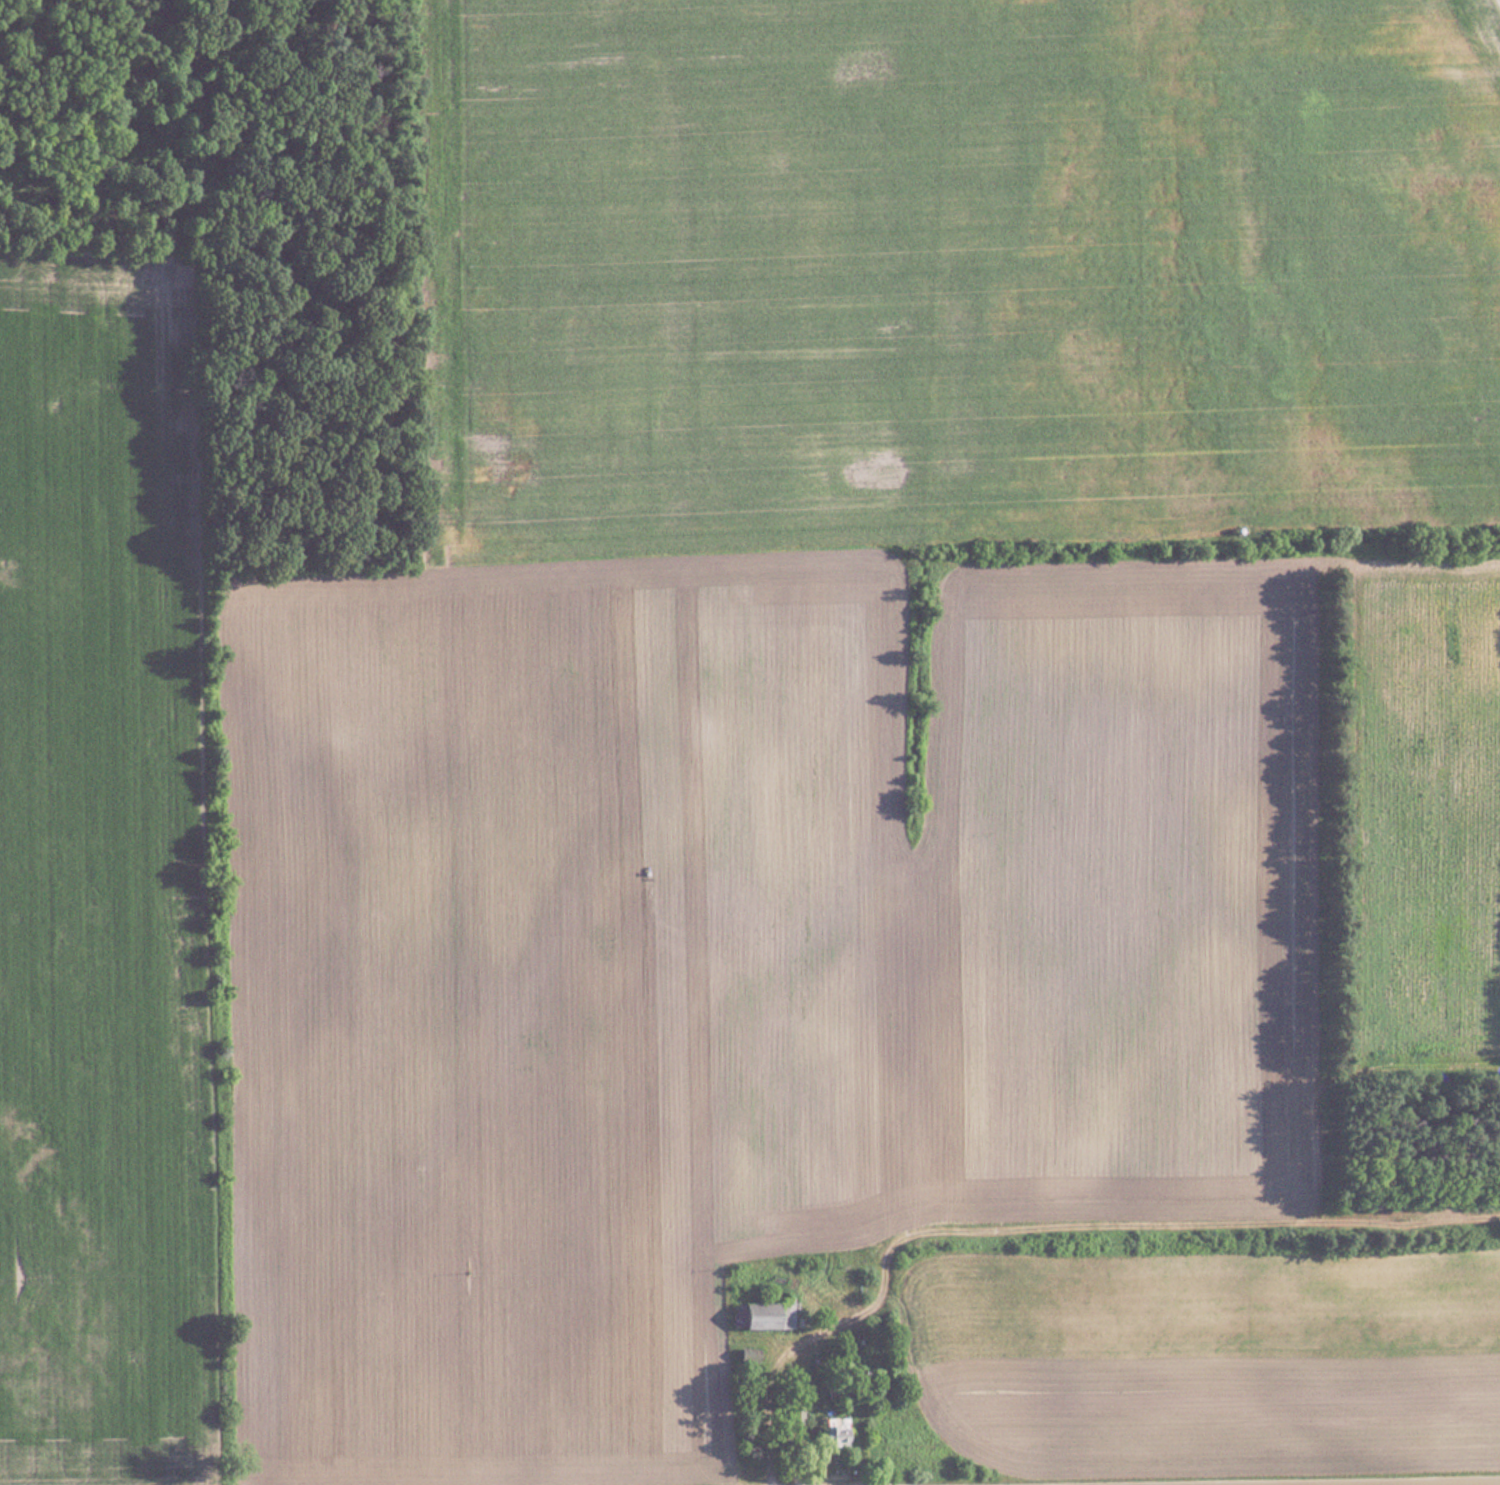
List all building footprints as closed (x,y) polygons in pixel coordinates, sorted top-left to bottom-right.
[(792,1302),(732,1304),(733,1331),(793,1329),(792,1302)] [(819,1447),(846,1447),(846,1420),(819,1420),(819,1447)]
